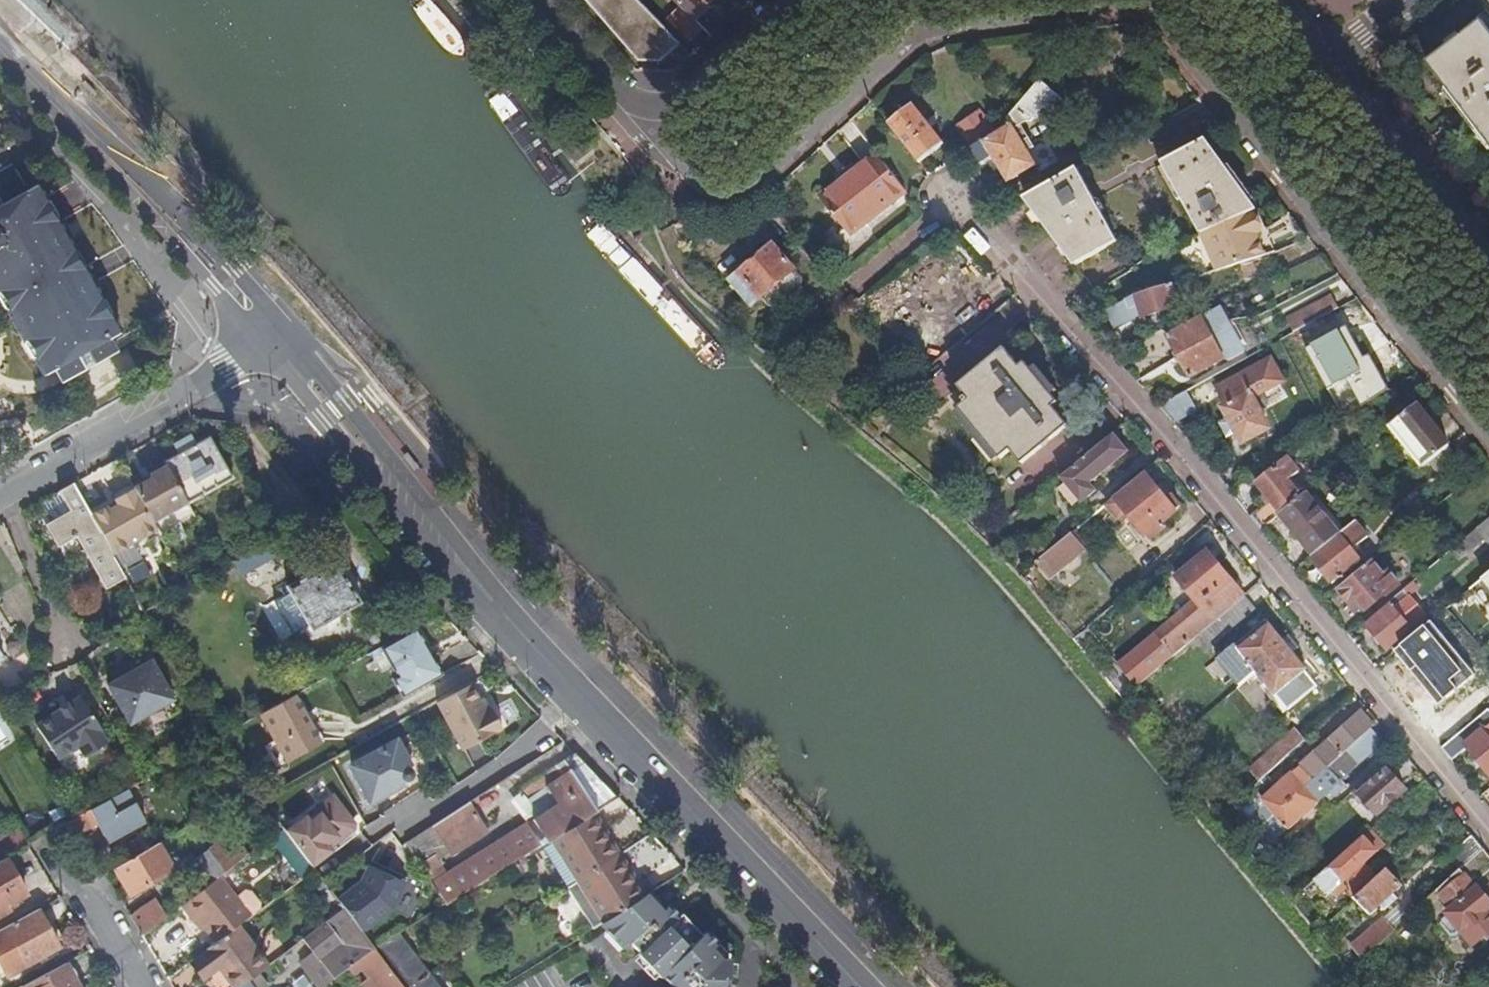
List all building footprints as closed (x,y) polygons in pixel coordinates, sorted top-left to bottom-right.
[(684,46),(640,1),(639,0),(589,0),(644,63),(664,64),(684,46)] [(687,11),(680,19),(695,34),(704,25),(701,22),(713,10),(704,0),(677,0),(687,11)] [(1223,10),(1224,7),(1224,4),(1222,1),(1221,0),(1208,0),(1208,1),(1206,3),(1206,6),(1206,9),(1208,11),(1210,13),(1213,14),(1216,15),(1219,14),(1221,12),(1223,10)] [(1488,145),(1488,22),(1488,20),(1427,64),(1488,145)] [(1064,102),(1042,83),(992,140),(977,150),(987,166),(997,160),(1011,183),(1038,167),(1029,152),(1034,149),(1021,127),(1026,124),(1032,125),(1044,110),(1052,116),(1064,102)] [(893,125),(924,165),(948,146),(917,106),(893,125)] [(1207,236),(1255,214),(1205,144),(1162,167),(1201,238),(1207,236)] [(908,192),(878,154),(823,198),(854,237),(908,192)] [(87,271),(87,265),(80,252),(76,251),(61,223),(56,221),(49,225),(39,208),(45,205),(47,200),(40,186),(30,192),(15,165),(0,174),(0,292),(1,293),(0,295),(0,299),(6,310),(11,311),(29,341),(27,346),(35,358),(39,359),(48,375),(58,369),(112,339),(122,333),(94,283),(85,289),(78,276),(87,271)] [(1117,243),(1077,172),(1027,201),(1076,266),(1117,243)] [(1274,237),(1263,211),(1255,214),(1207,236),(1223,272),(1239,266),(1269,257),(1271,257),(1265,241),(1274,237)] [(1281,253),(1274,237),(1265,241),(1271,257),(1281,253)] [(772,307),(777,307),(802,286),(804,279),(798,272),(799,271),(777,246),(767,254),(762,249),(750,259),(755,265),(733,283),(755,309),(766,300),(772,307)] [(1269,257),(1239,266),(1244,282),(1274,272),(1269,257)] [(1128,274),(1094,295),(1105,314),(1107,313),(1135,298),(1170,288),(1168,284),(1178,280),(1173,265),(1129,278),(1128,274)] [(94,283),(87,271),(78,276),(85,289),(94,283)] [(1135,298),(1107,313),(1116,331),(1141,317),(1143,319),(1176,309),(1170,288),(1135,298)] [(1299,333),(1344,308),(1337,296),(1292,320),(1299,333)] [(1180,359),(1236,330),(1233,323),(1228,326),(1220,312),(1202,321),(1202,320),(1169,338),(1180,359)] [(909,339),(924,358),(947,339),(932,321),(909,339)] [(1248,354),(1236,330),(1180,359),(1192,381),(1226,362),(1234,362),(1248,354)] [(112,339),(58,369),(65,383),(120,352),(112,339)] [(1006,352),(960,390),(968,400),(959,408),(1002,461),(1012,454),(1023,466),(1069,429),(1054,410),(1059,405),(1025,365),(1020,369),(1006,352)] [(1237,435),(1243,446),(1270,432),(1254,401),(1284,385),(1272,362),(1219,391),(1227,408),(1224,410),(1230,422),(1222,427),(1228,440),(1237,435)] [(1160,410),(1174,426),(1198,413),(1187,395),(1160,410)] [(1450,448),(1417,406),(1391,427),(1425,469),(1428,467),(1447,451),(1450,448)] [(1115,436),(1063,480),(1082,503),(1096,492),(1090,485),(1128,454),(1115,436)] [(188,503),(189,504),(234,479),(210,439),(194,447),(190,439),(176,447),(180,455),(165,464),(168,468),(188,503)] [(1455,462),(1447,451),(1428,467),(1436,478),(1455,462)] [(1274,466),(1283,460),(1279,452),(1261,463),(1266,471),(1274,466)] [(1300,476),(1287,458),(1283,460),(1274,466),(1277,471),(1289,485),(1300,476)] [(152,481),(131,492),(149,524),(188,503),(168,468),(150,478),(152,481)] [(1302,500),(1289,485),(1277,471),(1257,486),(1271,504),(1252,520),(1263,533),(1281,518),(1302,500)] [(1168,500),(1147,474),(1107,507),(1120,522),(1129,515),(1148,538),(1151,536),(1154,540),(1166,531),(1163,527),(1179,513),(1183,509),(1174,497),(1168,500)] [(130,489),(131,492),(152,481),(150,478),(130,489)] [(105,592),(124,580),(113,559),(111,557),(90,519),(86,512),(72,487),(59,494),(60,496),(69,515),(45,528),(57,551),(76,540),(105,592)] [(129,488),(86,512),(90,519),(105,510),(107,514),(115,509),(112,503),(127,495),(131,492),(130,489),(129,488)] [(105,510),(90,519),(111,557),(154,532),(149,524),(131,492),(127,495),(112,503),(115,509),(107,514),(105,510)] [(1315,558),(1341,537),(1308,495),(1302,500),(1281,518),(1315,558)] [(35,510),(45,528),(69,515),(60,496),(35,510)] [(155,535),(157,537),(195,516),(189,504),(188,503),(149,524),(154,532),(155,535)] [(1460,547),(1469,556),(1486,542),(1488,545),(1488,523),(1460,547)] [(280,535),(232,562),(244,580),(305,539),(296,525),(280,535)] [(1367,540),(1355,526),(1341,537),(1315,558),(1312,561),(1333,586),(1361,563),(1352,552),(1367,540)] [(113,559),(155,535),(154,532),(111,557),(113,559)] [(1026,552),(1036,565),(1038,564),(1060,544),(1051,532),(1026,552)] [(1060,544),(1038,564),(1051,580),(1060,573),(1064,576),(1081,562),(1077,559),(1086,551),(1072,535),(1060,544)] [(1199,603),(1122,668),(1140,690),(1200,638),(1247,599),(1210,554),(1175,584),(1183,594),(1189,590),(1199,603)] [(287,589),(291,594),(310,626),(313,631),(360,603),(358,600),(367,595),(346,559),(337,564),(334,560),(287,589)] [(1385,577),(1373,563),(1340,590),(1352,606),(1348,610),(1353,617),(1364,609),(1366,611),(1369,611),(1383,599),(1385,600),(1400,587),(1389,574),(1385,577)] [(1404,593),(1365,625),(1388,653),(1427,621),(1404,593)] [(310,626),(291,594),(276,603),(294,636),(310,626)] [(1258,613),(1247,599),(1200,638),(1211,651),(1258,613)] [(1260,676),(1290,650),(1271,627),(1241,653),(1260,676)] [(443,677),(417,630),(397,641),(376,652),(403,700),(443,677)] [(1309,672),(1290,650),(1260,676),(1290,713),(1320,689),(1307,674),(1309,672)] [(152,661),(107,685),(130,725),(174,700),(152,661)] [(1414,686),(1433,710),(1458,690),(1439,667),(1414,686)] [(486,713),(470,685),(436,704),(463,752),(503,730),(492,710),(486,713)] [(80,697),(67,706),(71,711),(65,715),(61,710),(37,727),(59,760),(78,747),(86,758),(109,743),(101,732),(103,731),(80,697)] [(294,698),(261,716),(287,764),(320,745),(294,698)] [(71,711),(67,706),(61,710),(65,715),(71,711)] [(1458,710),(1429,734),(1443,751),(1472,726),(1458,710)] [(1453,763),(1469,750),(1488,774),(1488,712),(1472,726),(1443,751),(1453,763)] [(1380,725),(1370,713),(1367,716),(1365,714),(1267,802),(1279,816),(1372,732),(1380,725)] [(1372,732),(1279,816),(1260,833),(1271,845),(1327,796),(1332,801),(1349,787),(1346,783),(1356,774),(1354,772),(1384,746),(1372,732)] [(1261,784),(1307,743),(1298,733),(1252,773),(1261,784)] [(396,745),(352,768),(371,803),(409,783),(411,781),(413,779),(413,777),(413,776),(396,745)] [(421,868),(447,909),(541,849),(593,816),(618,800),(578,758),(528,789),(521,799),(522,798),(541,818),(533,823),(444,881),(439,872),(443,869),(439,863),(436,858),(421,868)] [(1362,797),(1379,816),(1405,792),(1389,774),(1362,797)] [(284,833),(253,792),(222,809),(256,854),(284,833)] [(333,797),(284,833),(310,867),(330,853),(325,846),(336,839),(336,840),(341,841),(354,832),(355,827),(333,797)] [(1375,819),(1379,816),(1362,797),(1359,801),(1375,819)] [(522,798),(521,799),(518,800),(533,823),(541,818),(522,798)] [(56,830),(65,843),(116,814),(109,801),(56,830)] [(489,834),(471,807),(434,830),(450,855),(452,858),(489,834)] [(541,849),(567,890),(568,890),(616,860),(607,846),(611,843),(593,816),(541,849)] [(7,859),(30,846),(19,826),(0,837),(0,863),(7,859)] [(408,847),(421,868),(436,858),(439,863),(450,855),(434,830),(408,847)] [(208,889),(221,879),(251,857),(235,835),(191,867),(208,889)] [(1365,839),(1307,892),(1313,900),(1323,889),(1332,897),(1334,895),(1339,899),(1347,890),(1358,901),(1378,881),(1369,871),(1363,876),(1359,872),(1365,867),(1386,848),(1374,835),(1367,841),(1365,839)] [(1483,850),(1472,838),(1449,858),(1460,871),(1483,850)] [(158,845),(169,865),(174,862),(164,842),(158,845)] [(607,846),(616,860),(620,857),(611,843),(607,846)] [(158,845),(115,869),(131,897),(148,887),(146,883),(171,869),(169,865),(158,845)] [(1460,871),(1427,902),(1439,919),(1443,915),(1444,918),(1443,923),(1452,935),(1457,936),(1462,933),(1472,944),(1478,940),(1482,943),(1488,937),(1488,906),(1470,882),(1476,877),(1479,880),(1488,871),(1488,858),(1483,850),(1460,871)] [(625,874),(629,871),(620,857),(616,860),(625,874)] [(7,859),(0,863),(0,911),(7,907),(5,903),(25,891),(7,859)] [(301,860),(289,869),(298,880),(310,871),(301,860)] [(568,890),(595,931),(603,925),(632,907),(647,898),(629,871),(625,874),(616,860),(568,890)] [(344,912),(363,937),(395,913),(405,886),(367,867),(360,884),(336,901),(344,912)] [(1369,871),(1365,867),(1359,872),(1363,876),(1369,871)] [(1402,889),(1388,873),(1378,881),(1358,901),(1372,916),(1382,908),(1387,913),(1399,901),(1395,895),(1402,889)] [(206,928),(218,944),(240,928),(252,919),(221,879),(208,889),(184,906),(195,920),(198,918),(206,928)] [(27,896),(25,891),(5,903),(7,907),(27,896)] [(647,898),(632,907),(603,925),(626,949),(630,944),(641,955),(640,957),(660,978),(664,975),(674,986),(729,986),(731,961),(723,960),(714,949),(717,946),(706,935),(703,938),(683,915),(679,918),(669,908),(665,911),(650,896),(647,898)] [(132,917),(143,936),(167,919),(156,901),(132,917)] [(39,911),(0,932),(0,959),(10,976),(61,948),(39,911)] [(351,969),(374,951),(369,944),(363,937),(344,912),(305,941),(314,955),(302,964),(318,986),(327,986),(351,969)] [(198,918),(195,920),(202,930),(206,928),(198,918)] [(1364,960),(1396,930),(1385,918),(1353,947),(1364,960)] [(236,986),(244,986),(269,968),(240,928),(218,944),(208,951),(211,955),(199,963),(210,978),(222,968),(236,986)] [(402,986),(415,986),(431,977),(401,938),(376,953),(402,986)] [(376,953),(374,951),(351,969),(356,976),(363,971),(369,979),(363,984),(365,986),(402,986),(376,953)] [(67,965),(28,986),(79,986),(67,965)] [(431,977),(415,986),(439,986),(431,977)]
